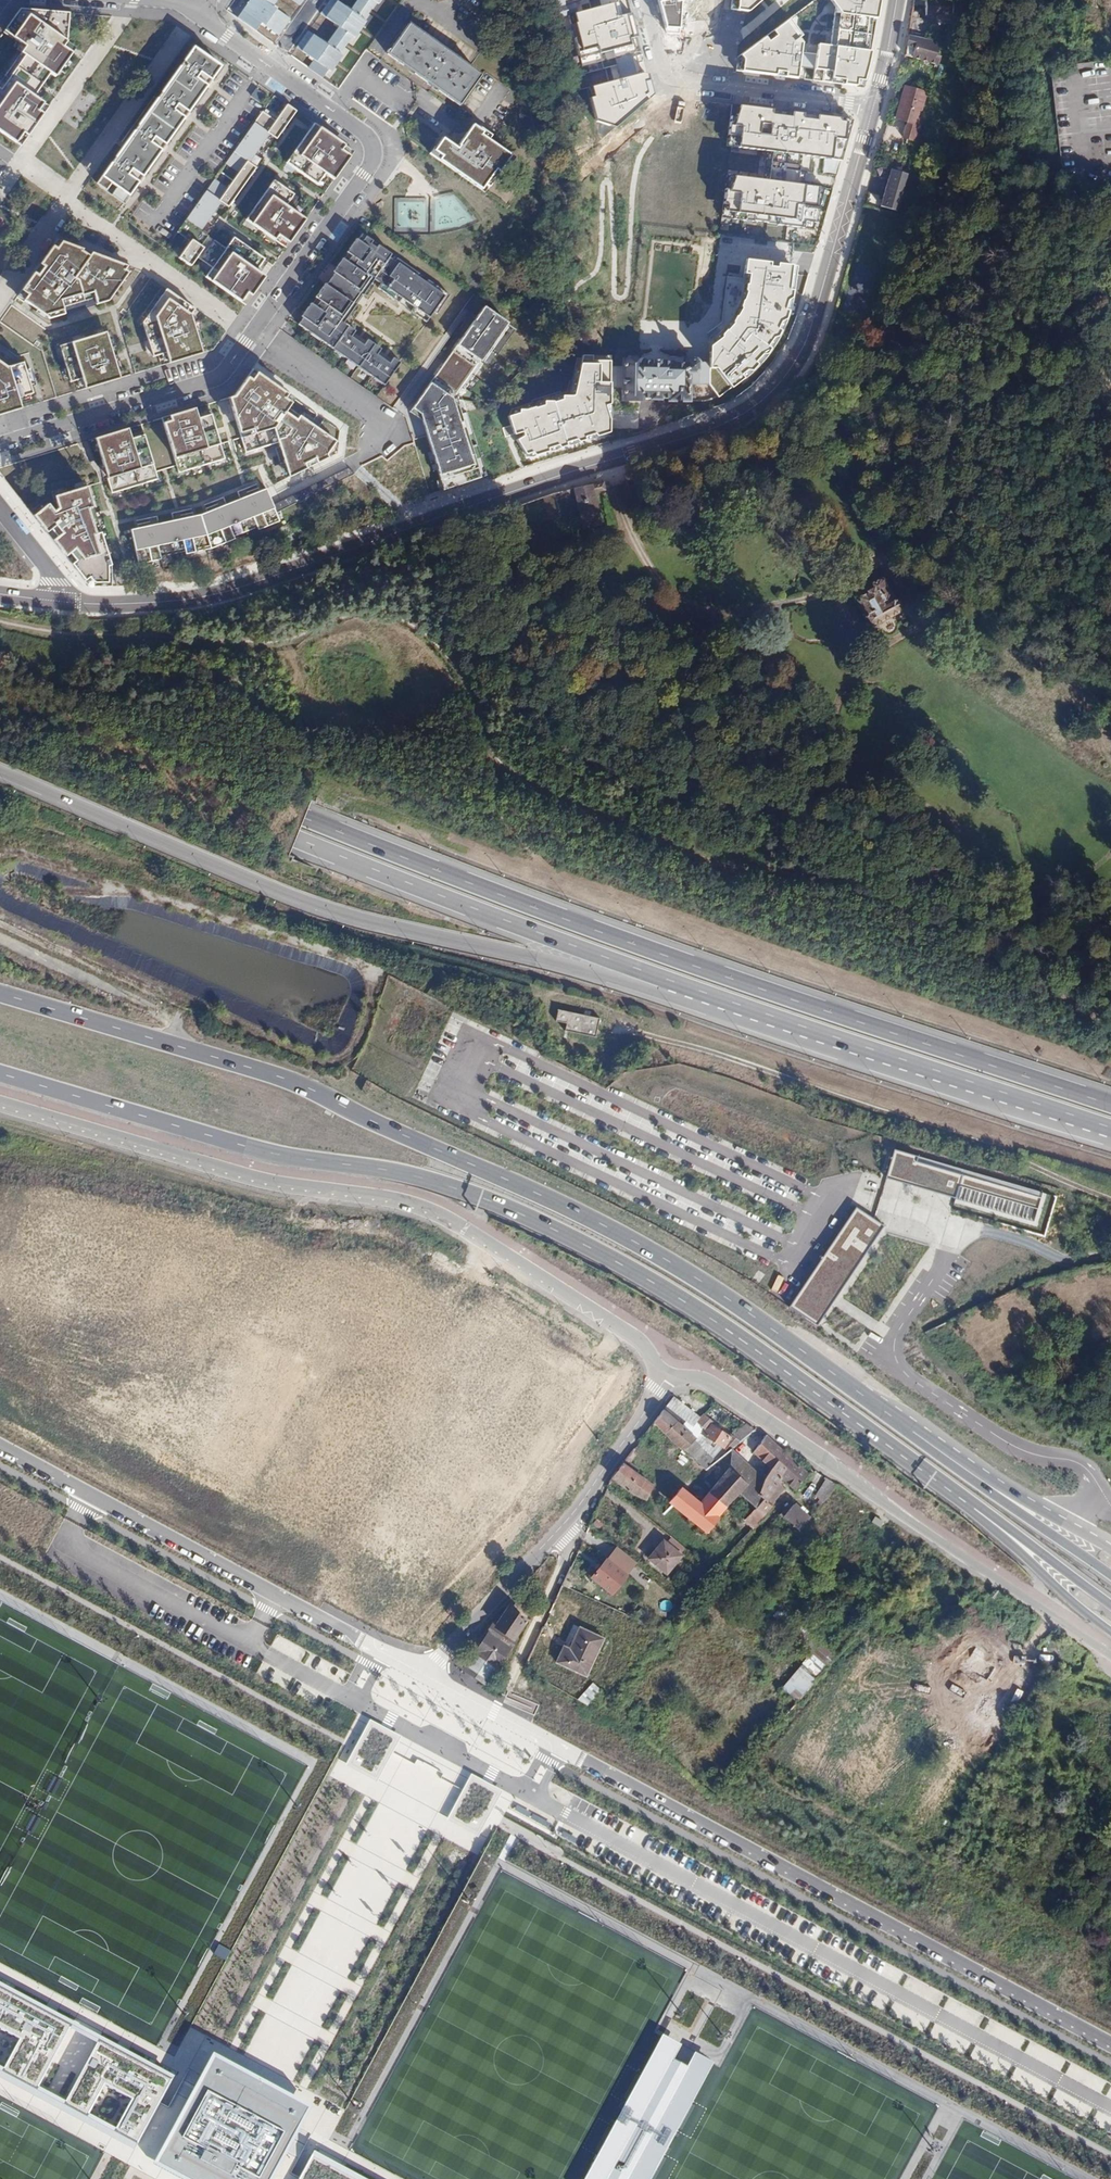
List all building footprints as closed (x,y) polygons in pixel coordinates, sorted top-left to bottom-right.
[(235,19),(258,35),(266,25),(281,36),(293,19),(278,9),(284,0),(248,0),(235,19)] [(324,77),(330,69),(333,72),(344,56),(341,54),(353,37),(357,39),(369,22),(366,20),(377,5),(381,8),(386,0),(361,0),(352,13),(334,0),(324,14),(342,27),(328,47),(310,34),(300,48),(318,61),(312,69),(324,77)] [(664,28),(677,29),(679,0),(656,0),(664,28)] [(729,10),(746,12),(760,0),(730,0),(729,10)] [(736,57),(734,71),(859,87),(869,52),(878,0),(813,0),(740,54),(736,57)] [(922,5),(925,15),(961,14),(960,1),(940,1),(940,0),(922,0),(922,5)] [(612,3),(573,13),(584,56),(636,43),(629,14),(616,18),(612,3)] [(20,54),(25,48),(13,40),(28,18),(60,40),(77,16),(19,11),(0,36),(0,51),(15,62),(20,54)] [(51,76),(54,78),(65,62),(71,54),(62,48),(65,43),(60,40),(28,18),(13,40),(25,48),(20,54),(35,65),(51,76)] [(478,75),(407,23),(386,52),(457,105),(478,75)] [(911,36),(932,40),(934,26),(912,23),(909,36),(911,36)] [(907,57),(937,63),(939,56),(936,55),(940,41),(932,40),(911,36),(907,57)] [(192,47),(99,176),(127,196),(220,67),(192,47)] [(19,88),(42,104),(48,108),(75,69),(65,62),(54,78),(51,76),(35,65),(19,88)] [(644,72),(591,87),(594,96),(589,98),(596,121),(615,126),(650,95),(644,72)] [(900,129),(914,132),(926,89),(906,83),(897,114),(904,116),(900,129)] [(0,105),(0,133),(14,142),(20,133),(26,137),(41,116),(36,112),(42,104),(19,88),(14,85),(0,105)] [(261,102),(266,94),(257,88),(252,95),(261,102)] [(845,119),(732,107),(728,146),(830,159),(833,138),(842,139),(845,119)] [(191,205),(174,231),(187,240),(189,237),(198,244),(204,235),(197,229),(217,200),(216,199),(242,160),(245,162),(264,134),(262,132),(269,121),(256,112),(227,154),(219,165),(196,198),(191,205)] [(311,182),(320,171),(317,169),(296,154),(315,128),(310,124),(283,163),(311,182)] [(338,143),(315,128),(296,154),(317,169),(320,171),(329,177),(344,154),(335,148),(338,143)] [(443,138),(432,155),(481,189),(496,169),(498,171),(510,155),(484,137),(476,131),(472,131),(467,134),(457,148),(443,138)] [(905,174),(890,169),(879,206),(895,211),(905,174)] [(828,190),(729,176),(723,218),(810,231),(812,225),(819,226),(828,190)] [(248,222),(267,195),(281,204),(288,193),(269,180),(243,218),(248,222)] [(285,240),(300,217),(281,204),(267,195),(248,222),(270,237),(273,233),(285,240)] [(674,218),(674,228),(689,228),(689,217),(674,218)] [(362,296),(374,278),(389,257),(391,254),(362,234),(333,275),(362,296)] [(227,251),(251,269),(259,257),(229,236),(222,247),(209,265),(202,274),(208,278),(227,251)] [(209,265),(222,247),(210,238),(197,257),(209,265)] [(95,306),(106,302),(130,267),(90,252),(87,256),(80,252),(81,249),(61,241),(55,248),(52,247),(38,268),(40,270),(35,277),(32,275),(19,294),(25,298),(21,304),(43,317),(62,312),(59,303),(78,296),(79,298),(90,295),(95,306)] [(248,293),(260,275),(251,269),(227,251),(208,278),(236,298),(243,289),(248,293)] [(395,261),(389,257),(374,278),(381,283),(378,288),(399,302),(402,298),(414,306),(410,311),(426,322),(433,312),(436,314),(450,295),(428,280),(426,283),(417,276),(419,274),(397,258),(395,261)] [(804,262),(746,261),(745,285),(741,304),(729,325),(715,340),(714,357),(715,369),(723,368),(735,386),(762,367),(782,333),(799,298),(804,262)] [(330,279),(327,283),(357,304),(360,300),(362,296),(333,275),(330,279)] [(328,345),(344,323),(357,304),(327,283),(301,320),(298,325),(328,345)] [(168,303),(184,314),(190,307),(168,290),(144,325),(152,353),(165,349),(156,318),(168,303)] [(165,349),(169,364),(201,354),(189,317),(184,314),(168,303),(156,318),(165,349)] [(451,341),(476,358),(501,320),(477,303),(451,341)] [(354,330),(344,323),(328,345),(385,385),(401,363),(395,360),(391,365),(375,354),(379,348),(370,342),(366,347),(349,336),(354,330)] [(70,344),(85,389),(120,378),(103,334),(70,344)] [(425,378),(450,395),(476,358),(451,341),(425,378)] [(14,363),(29,358),(27,353),(12,358),(14,363)] [(621,356),(582,357),(575,389),(506,414),(524,456),(540,455),(622,430),(621,415),(616,402),(621,400),(621,356)] [(685,362),(640,361),(636,356),(629,356),(626,361),(624,361),(623,399),(660,400),(660,398),(669,398),(669,400),(687,400),(688,370),(695,370),(697,368),(697,361),(696,358),(687,358),(685,360),(685,362)] [(7,369),(0,365),(0,415),(20,409),(16,399),(31,395),(21,365),(7,369)] [(234,396),(228,397),(239,434),(244,452),(272,445),(288,477),(308,467),(319,462),(329,457),(326,454),(335,441),(298,416),(296,420),(284,412),(293,398),(258,374),(252,369),(247,376),(234,396)] [(450,395),(425,378),(406,403),(414,409),(438,482),(475,470),(450,395)] [(712,383),(721,394),(727,389),(719,378),(712,383)] [(177,465),(179,473),(223,458),(219,445),(216,436),(211,416),(199,419),(196,407),(162,418),(174,458),(177,465)] [(107,478),(112,493),(159,479),(156,471),(154,465),(146,435),(132,439),(129,428),(96,438),(107,478)] [(898,447),(890,448),(891,457),(899,456),(898,447)] [(640,472),(624,477),(625,483),(626,485),(642,481),(640,472)] [(556,493),(538,499),(542,518),(558,514),(555,501),(576,497),(583,528),(600,524),(593,493),(604,490),(604,488),(601,482),(556,493)] [(93,507),(87,486),(55,496),(59,509),(55,512),(48,504),(33,516),(46,532),(53,540),(66,557),(72,565),(84,581),(89,586),(93,586),(101,586),(117,586),(111,566),(101,533),(93,507)] [(202,514),(131,530),(136,551),(150,548),(152,562),(162,560),(159,546),(185,541),(187,554),(196,552),(194,539),(208,536),(222,530),(227,543),(236,540),(231,527),(255,517),(260,529),(269,526),(264,514),(273,510),(271,504),(265,489),(202,514)] [(864,587),(866,591),(855,598),(864,612),(862,614),(869,625),(874,627),(901,609),(902,605),(896,596),(894,597),(882,579),(878,577),(864,587)] [(596,1037),(600,1017),(559,1008),(556,1021),(567,1023),(566,1030),(596,1037)] [(896,1150),(888,1176),(956,1196),(953,1208),(1048,1236),(1059,1197),(896,1150)] [(817,1324),(884,1226),(857,1208),(789,1305),(817,1324)] [(321,1269),(323,1253),(317,1253),(315,1268),(321,1269)] [(211,1270),(207,1286),(220,1289),(225,1273),(211,1270)] [(511,1302),(507,1308),(522,1317),(525,1310),(511,1302)] [(538,1327),(541,1322),(530,1315),(526,1319),(538,1327)] [(663,1410),(696,1438),(700,1433),(704,1428),(697,1423),(701,1417),(675,1396),(663,1410)] [(653,1421),(684,1449),(696,1438),(663,1410),(653,1421)] [(704,1414),(701,1417),(697,1423),(704,1428),(700,1433),(729,1453),(734,1449),(741,1443),(733,1437),(704,1414)] [(733,1437),(741,1443),(754,1430),(746,1424),(733,1437)] [(729,1453),(700,1433),(696,1438),(684,1449),(689,1453),(707,1470),(729,1453)] [(783,1451),(766,1435),(753,1453),(772,1469),(783,1451)] [(765,1479),(734,1449),(729,1453),(707,1470),(720,1481),(730,1469),(749,1486),(740,1495),(756,1509),(763,1501),(758,1496),(763,1482),(765,1479)] [(645,1501),(654,1488),(626,1466),(636,1453),(631,1450),(612,1474),(611,1479),(621,1487),(623,1484),(645,1501)] [(809,1474),(783,1451),(772,1469),(765,1479),(763,1482),(758,1496),(763,1501),(756,1509),(746,1522),(753,1529),(773,1508),(767,1503),(782,1479),(795,1490),(809,1474)] [(560,1472),(565,1459),(549,1452),(543,1465),(560,1472)] [(680,1487),(668,1502),(685,1517),(684,1518),(687,1521),(688,1520),(701,1532),(700,1533),(702,1535),(703,1534),(705,1535),(707,1533),(706,1532),(713,1524),(715,1525),(717,1523),(715,1521),(740,1495),(749,1486),(730,1469),(720,1481),(697,1504),(680,1487)] [(824,1503),(837,1485),(827,1480),(815,1496),(824,1503)] [(811,1517),(795,1503),(781,1518),(798,1532),(811,1517)] [(600,1530),(604,1523),(597,1518),(593,1526),(600,1530)] [(667,1574),(686,1550),(670,1537),(651,1561),(667,1574)] [(604,1560),(624,1577),(635,1563),(615,1546),(604,1560)] [(604,1560),(589,1577),(609,1594),(624,1577),(604,1560)] [(679,1601),(689,1590),(685,1586),(675,1597),(679,1601)] [(185,1606),(189,1599),(180,1595),(177,1602),(185,1606)] [(516,1635),(527,1617),(510,1606),(498,1624),(494,1621),(487,1632),(489,1633),(466,1668),(486,1681),(509,1646),(512,1648),(518,1637),(516,1635)] [(605,1640),(578,1627),(568,1649),(564,1648),(557,1664),(586,1678),(605,1640)] [(818,1676),(833,1657),(818,1645),(803,1663),(818,1676)] [(967,1669),(993,1684),(1003,1666),(977,1651),(967,1669)] [(797,1701),(815,1681),(801,1669),(783,1689),(797,1701)] [(971,1706),(981,1694),(975,1689),(965,1700),(971,1706)] [(597,1690),(592,1697),(598,1701),(603,1695),(597,1690)] [(400,1737),(370,1720),(362,1736),(345,1766),(376,1782),(392,1753),(400,1737)] [(501,1791),(470,1775),(462,1790),(446,1819),(477,1836),(493,1806),(501,1791)] [(183,1908),(193,1915),(202,1902),(191,1895),(183,1908)] [(626,1967),(640,1973),(644,1965),(629,1958),(626,1967)] [(71,2022),(0,1984),(0,2029),(19,2039),(2,2071),(35,2089),(68,2028),(71,2022)] [(68,2028),(96,2044),(100,2038),(71,2022),(68,2028)] [(661,2036),(584,2178),(649,2178),(712,2063),(693,2053),(685,2067),(672,2060),(679,2045),(661,2036)] [(96,2044),(64,2104),(86,2116),(103,2085),(131,2099),(113,2131),(137,2143),(173,2077),(100,2038),(96,2044)] [(215,2057),(156,2166),(180,2178),(269,2178),(307,2107),(215,2057)] [(314,2153),(300,2178),(362,2178),(314,2153)]
